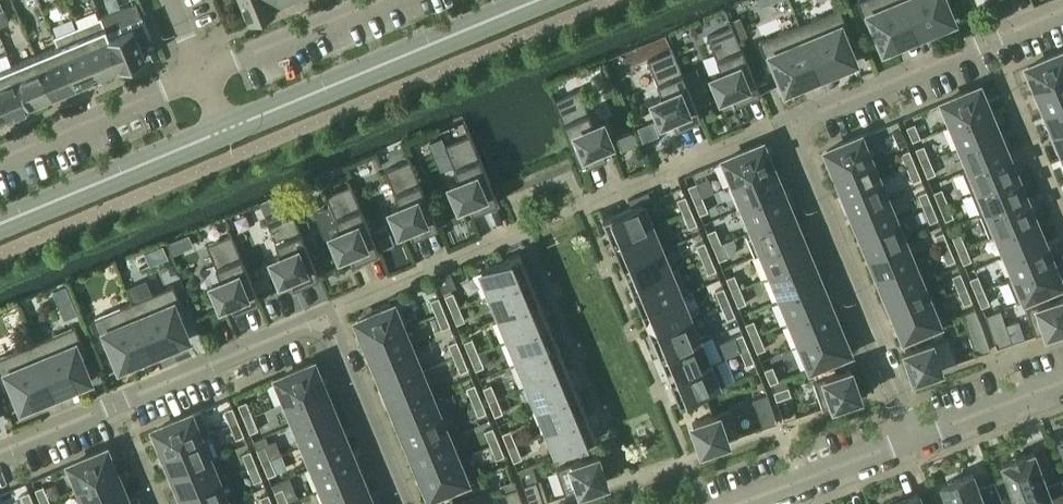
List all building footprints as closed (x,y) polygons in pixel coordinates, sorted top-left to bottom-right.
[(272,4),(270,0),(242,0),(245,8),(249,7),(253,17),(273,9),(272,4)] [(904,0),(857,0),(856,1),(865,22),(871,20),(883,49),(918,35),(904,0)] [(918,35),(953,20),(944,0),(904,0),(918,35)] [(799,24),(820,75),(855,61),(842,32),(848,29),(839,7),(799,24)] [(105,28),(121,67),(146,57),(144,53),(143,54),(139,43),(151,38),(141,13),(106,28),(105,28)] [(101,16),(77,26),(98,77),(121,67),(105,28),(106,28),(101,16)] [(760,92),(730,20),(728,20),(731,26),(707,35),(721,71),(713,74),(721,94),(731,90),(735,100),(734,101),(735,103),(760,92)] [(785,90),(820,75),(799,24),(758,41),(767,63),(773,61),(785,90)] [(53,36),(57,46),(58,46),(75,86),(98,77),(77,26),(53,36)] [(701,117),(670,44),(669,45),(671,50),(647,60),(662,95),(653,99),(661,119),(671,114),(676,125),(675,126),(675,127),(701,117)] [(57,46),(35,55),(52,96),(75,86),(58,46),(57,46)] [(1027,66),(1027,67),(1036,89),(1062,78),(1062,51),(1027,66)] [(35,55),(12,65),(29,105),(52,96),(35,55)] [(0,70),(0,100),(6,115),(29,105),(12,65),(0,70)] [(767,75),(756,79),(761,92),(772,87),(767,75)] [(1046,110),(1062,103),(1062,78),(1036,89),(1046,110)] [(943,101),(952,124),(988,109),(979,86),(943,101)] [(553,93),(551,94),(581,166),(607,156),(606,154),(605,155),(600,144),(611,140),(602,120),(593,124),(579,89),(555,98),(553,93)] [(1055,132),(1062,129),(1062,103),(1046,110),(1055,132)] [(952,124),(961,146),(997,131),(988,109),(952,124)] [(914,123),(906,126),(912,141),(920,137),(914,123)] [(498,201),(467,129),(465,129),(468,135),(444,145),(459,180),(450,183),(458,203),(468,199),(473,210),(471,210),(472,212),(498,201)] [(906,143),(900,129),(892,132),(898,146),(906,143)] [(1062,153),(1062,129),(1055,132),(1062,153)] [(632,130),(617,136),(622,150),(638,144),(632,130)] [(961,146),(970,167),(1006,152),(997,131),(961,146)] [(826,150),(835,172),(872,157),(862,135),(826,150)] [(724,159),(734,183),(772,167),(762,143),(724,159)] [(915,148),(921,162),(929,159),(923,145),(915,148)] [(907,167),(915,163),(909,149),(901,153),(907,167)] [(962,171),(971,192),(1015,174),(1006,152),(970,167),(962,171)] [(438,226),(408,153),(406,154),(408,160),(385,169),(399,205),(390,208),(399,228),(409,224),(413,234),(412,235),(413,237),(438,226)] [(835,172),(844,193),(878,179),(870,159),(872,158),(872,157),(835,172)] [(929,159),(921,162),(927,176),(935,173),(929,159)] [(921,178),(915,163),(907,167),(912,181),(921,178)] [(734,183),(744,206),(781,190),(772,167),(734,183)] [(971,192),(980,214),(1024,196),(1015,174),(971,192)] [(852,213),(887,199),(891,197),(882,177),(878,179),(844,193),(852,213)] [(325,238),(332,235),(339,253),(349,248),(354,259),(352,260),(353,261),(378,251),(348,178),(346,179),(349,184),(325,194),(330,205),(314,212),(325,238)] [(694,200),(702,196),(696,182),(688,185),(694,200)] [(933,191),(939,206),(947,202),(942,188),(933,191)] [(791,213),(781,190),(744,206),(753,229),(791,213)] [(924,208),(932,204),(926,190),(918,194),(924,208)] [(648,191),(629,199),(632,206),(641,202),(644,211),(650,195),(648,191)] [(677,199),(683,213),(691,209),(685,195),(677,199)] [(708,210),(702,196),(694,200),(700,214),(708,210)] [(1033,217),(1024,196),(980,214),(989,236),(997,232),(1033,217)] [(852,213),(861,234),(895,220),(887,199),(852,213)] [(613,242),(650,226),(644,211),(641,202),(632,206),(603,218),(613,242)] [(947,202),(939,206),(945,220),(953,216),(947,202)] [(319,275),(289,203),(287,204),(289,209),(266,219),(280,254),(271,258),(280,277),(290,273),(294,284),(293,284),(294,286),(319,275)] [(938,218),(932,204),(924,208),(930,222),(938,218)] [(691,209),(683,213),(689,227),(697,224),(691,209)] [(755,255),(763,252),(801,236),(791,213),(753,229),(745,232),(755,255)] [(997,232),(1006,254),(1042,239),(1033,217),(997,232)] [(861,234),(869,254),(904,240),(895,220),(861,234)] [(613,242),(622,265),(660,249),(650,226),(613,242)] [(259,300),(229,228),(227,228),(230,234),(206,244),(221,279),(212,282),(220,302),(230,298),(235,309),(233,309),(234,311),(259,300)] [(713,246),(721,242),(715,228),(707,231),(713,246)] [(941,249),(949,245),(943,231),(935,235),(941,249)] [(951,235),(957,249),(966,246),(960,231),(951,235)] [(763,252),(772,275),(810,259),(801,236),(763,252)] [(1006,254),(1015,276),(1052,261),(1042,239),(1006,254)] [(869,254),(878,275),(912,261),(904,240),(869,254)] [(696,244),(702,259),(710,255),(704,241),(696,244)] [(727,256),(721,242),(713,246),(719,260),(727,256)] [(955,259),(949,245),(941,249),(947,263),(955,259)] [(966,246),(957,249),(963,263),(971,260),(966,246)] [(622,265),(632,288),(670,272),(660,249),(622,265)] [(491,293),(529,277),(519,253),(481,269),(491,293)] [(710,255),(702,259),(708,273),(716,269),(710,255)] [(772,275),(782,297),(820,282),(810,259),(772,275)] [(921,281),(912,261),(878,275),(887,295),(921,281)] [(1052,261),(1015,276),(1007,279),(1017,302),(1061,283),(1052,261)] [(641,310),(679,295),(687,291),(678,269),(670,272),(632,288),(641,310)] [(958,290),(966,286),(960,272),(952,275),(958,290)] [(444,291),(456,286),(450,273),(438,278),(444,291)] [(732,291),(740,288),(734,274),(726,277),(732,291)] [(969,278),(975,292),(984,289),(978,275),(969,278)] [(491,293),(500,315),(538,300),(529,277),(491,293)] [(173,284),(152,293),(146,279),(126,287),(132,301),(153,352),(188,338),(176,309),(182,306),(173,284)] [(887,295),(895,316),(929,302),(921,281),(887,295)] [(782,297),(791,320),(829,305),(820,282),(782,297)] [(65,285),(53,290),(64,318),(77,313),(65,285)] [(972,300),(966,286),(958,290),(964,304),(972,300)] [(715,290),(721,304),(729,301),(723,287),(715,290)] [(746,302),(740,288),(732,291),(738,305),(746,302)] [(984,289),(975,292),(981,307),(990,303),(984,289)] [(451,309),(459,305),(454,291),(445,294),(451,309)] [(641,310),(651,333),(689,318),(679,295),(641,310)] [(437,314),(445,310),(439,296),(431,299),(437,314)] [(1035,334),(1062,325),(1062,296),(1026,308),(1035,334)] [(500,315),(510,338),(548,323),(538,300),(500,315)] [(933,300),(929,302),(895,316),(904,337),(942,321),(933,300)] [(153,352),(132,301),(92,318),(101,340),(107,337),(119,367),(153,352)] [(729,301),(721,304),(727,318),(735,315),(729,301)] [(357,320),(367,342),(403,327),(394,305),(357,320)] [(465,319),(459,305),(451,309),(457,323),(465,319)] [(791,320),(801,343),(839,328),(829,305),(791,320)] [(962,313),(976,354),(990,350),(981,322),(975,308),(962,313)] [(1000,309),(985,315),(996,348),(1012,342),(1002,313),(1000,309)] [(451,324),(445,310),(437,314),(442,328),(451,324)] [(651,333),(660,356),(698,341),(689,318),(651,333)] [(751,337),(759,334),(753,319),(745,323),(751,337)] [(510,338),(520,361),(557,345),(548,323),(510,338)] [(34,342),(55,393),(90,379),(78,349),(84,347),(75,325),(34,342)] [(367,342),(376,364),(412,349),(403,327),(367,342)] [(839,328),(801,343),(811,367),(849,351),(839,328)] [(734,336),(740,350),(748,347),(742,333),(734,336)] [(765,348),(759,334),(751,337),(757,351),(765,348)] [(734,336),(719,342),(725,356),(726,356),(740,350),(734,336)] [(470,355),(478,351),(472,337),(464,340),(470,355)] [(942,337),(905,349),(914,375),(951,363),(942,337)] [(455,357),(463,354),(457,339),(449,343),(455,357)] [(660,356),(670,379),(708,363),(698,341),(660,356)] [(55,393),(34,342),(0,356),(0,375),(2,381),(9,378),(21,408),(55,393)] [(520,361),(529,384),(567,368),(557,345),(520,361)] [(748,347),(740,350),(746,364),(754,361),(748,347)] [(376,364),(385,386),(421,371),(412,349),(376,364)] [(484,366),(478,351),(470,355),(476,369),(484,366)] [(469,368),(463,354),(455,357),(460,371),(469,368)] [(716,360),(708,363),(670,379),(680,403),(726,384),(716,360)] [(286,400),(323,385),(313,363),(277,378),(286,400)] [(772,365),(764,369),(770,383),(778,380),(772,365)] [(529,384),(539,407),(576,391),(567,368),(529,384)] [(813,381),(822,407),(859,394),(850,368),(813,381)] [(385,386),(394,408),(430,393),(421,371),(385,386)] [(472,401),(481,397),(475,383),(467,386),(472,401)] [(489,401),(497,397),(491,383),(483,386),(489,401)] [(286,400),(295,422),(332,407),(323,385),(286,400)] [(764,386),(751,394),(763,427),(777,422),(767,393),(764,386)] [(773,391),(776,399),(791,394),(788,386),(773,391)] [(539,407),(548,430),(586,414),(576,391),(539,407)] [(394,408),(402,429),(439,414),(430,393),(394,408)] [(487,411),(481,397),(472,401),(478,415),(487,411)] [(503,411),(497,397),(489,401),(495,415),(503,411)] [(244,418),(252,414),(246,400),(238,404),(244,418)] [(224,410),(230,424),(238,420),(232,406),(224,410)] [(295,422),(304,444),(341,429),(332,407),(295,422)] [(729,409),(692,422),(701,448),(738,435),(729,409)] [(154,429),(163,451),(200,436),(190,414),(154,429)] [(258,429),(252,414),(244,418),(250,432),(258,429)] [(402,429),(411,451),(448,436),(439,414),(402,429)] [(596,438),(586,414),(548,430),(558,454),(596,438)] [(238,420),(230,424),(236,438),(244,435),(238,420)] [(490,444),(499,441),(493,427),(484,430),(490,444)] [(304,444),(313,465),(350,450),(341,429),(304,444)] [(508,447),(516,443),(510,429),(502,432),(508,447)] [(163,451),(173,473),(209,458),(200,436),(163,451)] [(411,451),(420,473),(457,458),(448,436),(411,451)] [(504,455),(499,441),(490,444),(496,458),(504,455)] [(522,457),(516,443),(508,447),(513,461),(522,457)] [(262,461),(270,458),(264,444),(256,447),(262,461)] [(79,487),(115,471),(106,449),(70,464),(79,487)] [(242,453),(248,467),(256,464),(250,450),(242,453)] [(313,465),(322,487),(359,472),(350,450),(313,465)] [(1062,479),(1046,485),(1033,451),(1025,454),(1025,453),(1009,458),(1010,460),(1002,463),(1017,503),(1062,503),(1062,482),(1062,479)] [(556,468),(565,494),(606,480),(597,454),(556,468)] [(173,473),(182,495),(218,480),(209,458),(173,473)] [(276,472),(270,458),(262,461),(268,476),(276,472)] [(457,458),(420,473),(430,495),(466,481),(457,458)] [(256,464),(248,467),(254,481),(262,478),(256,464)] [(538,480),(533,465),(519,470),(521,476),(520,477),(530,503),(536,503),(543,501),(536,481),(538,480)] [(86,503),(98,503),(124,493),(115,471),(79,487),(86,503)] [(329,503),(343,503),(368,494),(359,472),(322,487),(329,503)] [(942,484),(949,503),(1003,503),(999,492),(987,497),(983,485),(977,487),(972,472),(942,484)] [(514,479),(499,484),(502,492),(504,492),(508,503),(523,503),(514,479)] [(185,503),(221,503),(227,502),(218,480),(182,495),(185,503)] [(35,488),(41,503),(49,499),(43,485),(35,488)] [(288,501),(282,487),(274,491),(280,503),(282,503),(288,501)] [(25,503),(34,503),(29,491),(21,494),(25,503)] [(124,493),(98,503),(129,503),(124,493)] [(263,503),(273,503),(268,493),(260,496),(263,503)] [(917,493),(889,503),(921,503),(917,493)] [(368,494),(343,503),(372,503),(368,494)] [(450,503),(484,503),(480,494),(450,503)]
